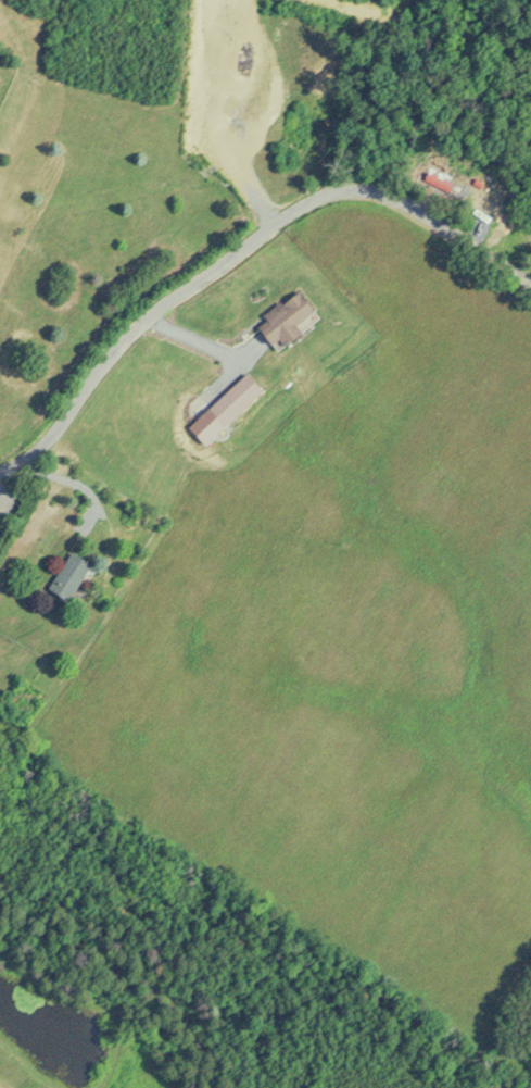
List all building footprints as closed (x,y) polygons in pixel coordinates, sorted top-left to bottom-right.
[(282,351),(311,333),(307,326),(325,315),(309,290),(262,320),(282,351)] [(214,409),(232,427),(271,388),(253,370),(214,409)] [(75,551),(97,562),(78,599),(56,588),(75,551)]
